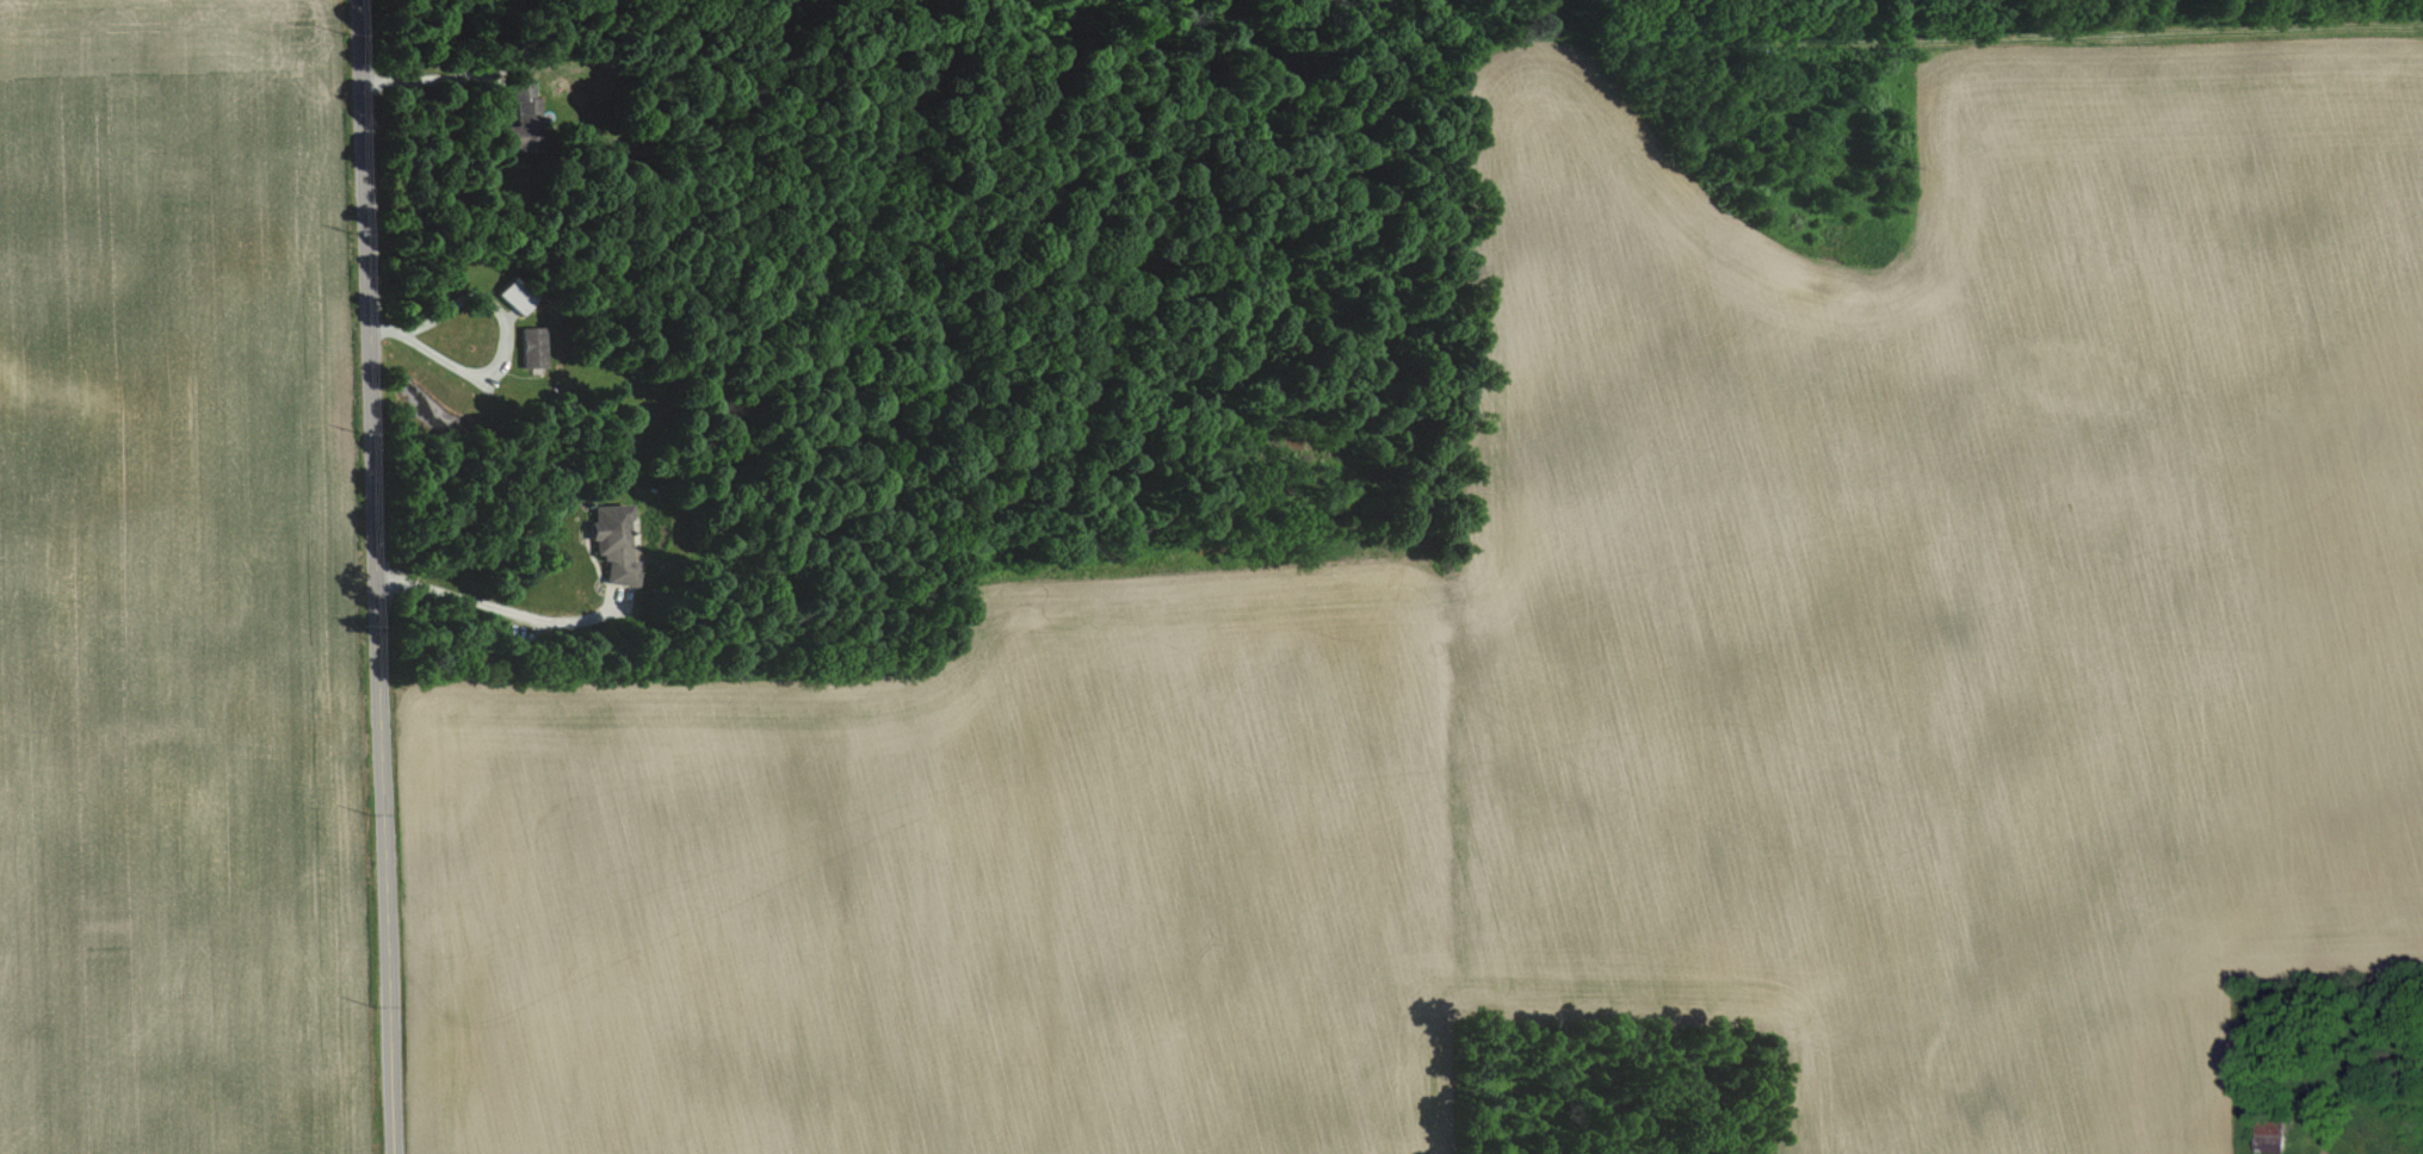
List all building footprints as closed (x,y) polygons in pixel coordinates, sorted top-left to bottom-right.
[(538,76),(514,77),(515,124),(505,124),(505,149),(540,148),(538,76)] [(521,315),(538,298),(515,275),(498,292),(521,315)] [(546,327),(522,327),(522,367),(546,367),(546,327)] [(594,504),(592,556),(607,556),(606,583),(640,584),(641,560),(629,559),(631,505),(594,504)] [(2288,1151),(2288,1119),(2259,1119),(2259,1151),(2288,1151)]
